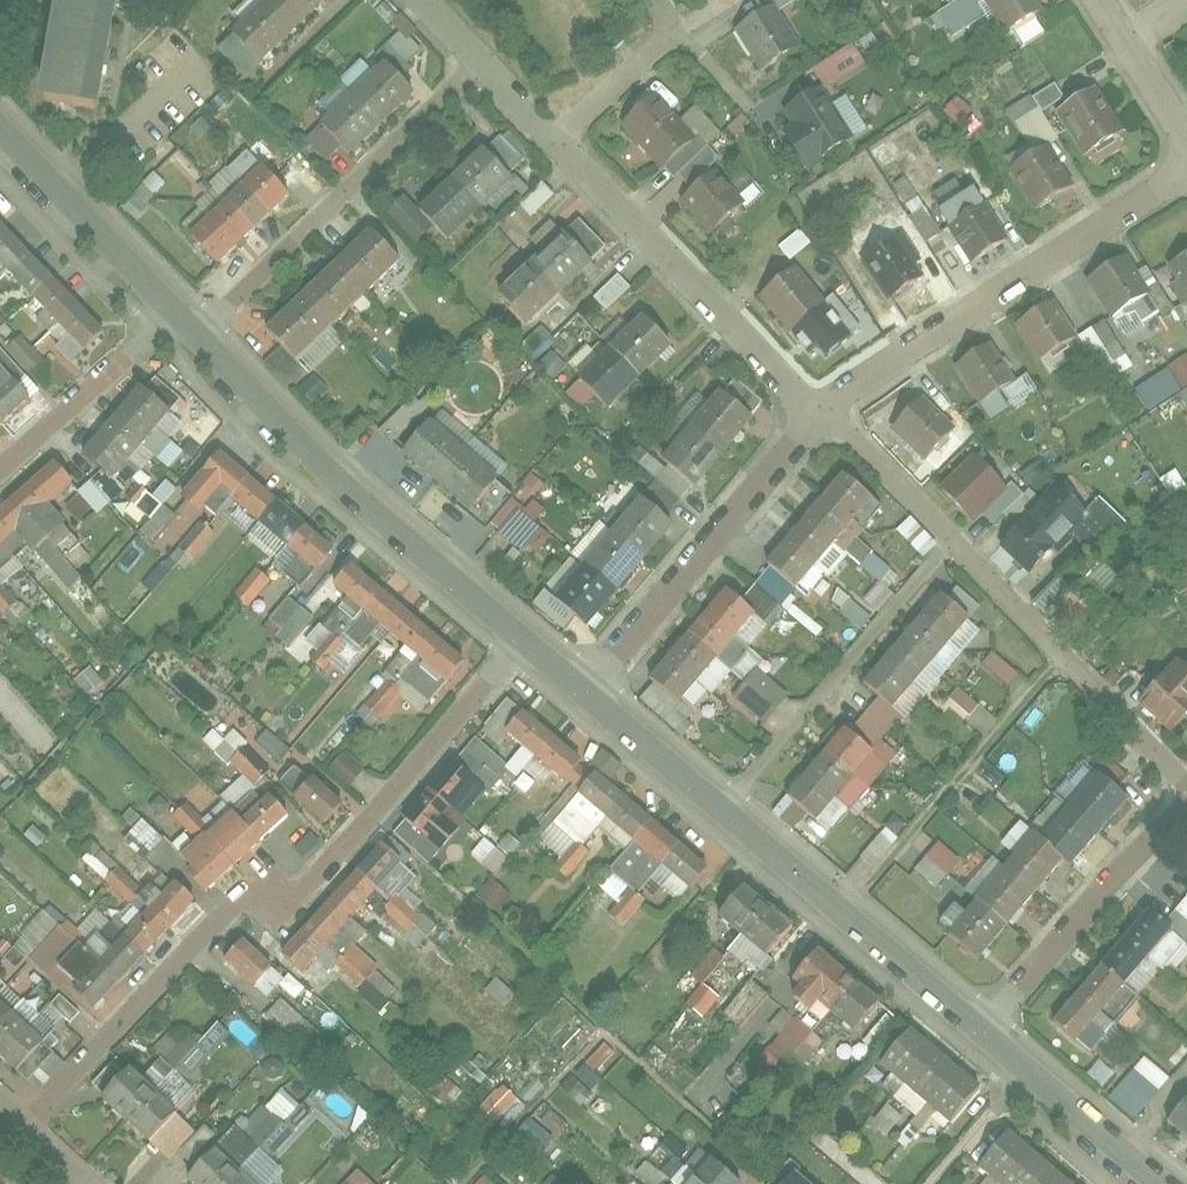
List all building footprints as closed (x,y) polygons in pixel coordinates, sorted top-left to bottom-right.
[(119,36),(126,0),(68,0),(63,26),(119,36)] [(243,28),(273,60),(335,0),(272,0),(243,28)] [(937,31),(945,27),(950,37),(986,18),(976,0),(959,0),(929,16),(937,31)] [(1033,0),(994,0),(1009,24),(1037,6),(1033,0)] [(765,64),(795,40),(765,2),(735,26),(765,64)] [(1012,31),(1023,48),(1044,33),(1033,17),(1012,31)] [(105,115),(119,36),(63,26),(49,105),(105,115)] [(391,47),(314,119),(343,150),(420,78),(391,47)] [(857,134),(817,77),(793,94),(815,125),(799,136),(811,152),(817,161),(857,134)] [(1034,138),(1050,129),(1041,111),(1063,100),(1055,84),(1016,105),(1034,138)] [(1095,89),(1058,113),(1086,155),(1122,131),(1095,89)] [(614,129),(659,176),(685,150),(640,103),(614,129)] [(428,198),(463,234),(522,176),(486,140),(428,198)] [(1072,189),(1048,149),(1012,171),(1036,210),(1072,189)] [(267,161),(195,232),(225,263),(298,193),(267,161)] [(679,192),(709,220),(731,196),(702,168),(679,192)] [(122,208),(133,218),(161,188),(150,178),(122,208)] [(541,183),(518,204),(530,216),(552,195),(541,183)] [(1007,241),(975,191),(942,211),(974,262),(1007,241)] [(120,336),(0,217),(0,267),(96,361),(120,336)] [(408,266),(373,231),(273,329),(308,365),(408,266)] [(568,231),(511,291),(543,322),(601,262),(568,231)] [(1152,256),(1173,293),(1186,286),(1186,236),(1152,256)] [(898,238),(863,260),(889,301),(925,279),(898,238)] [(1115,243),(1078,266),(1096,294),(1105,308),(1141,285),(1115,243)] [(826,293),(788,252),(759,279),(797,320),(826,293)] [(1138,275),(1159,310),(1167,305),(1146,270),(1138,275)] [(592,298),(605,312),(629,289),(617,275),(592,298)] [(1006,313),(1031,351),(1065,329),(1041,291),(1006,313)] [(643,311),(587,371),(623,406),(680,346),(643,311)] [(1107,320),(1079,334),(1103,383),(1131,369),(1107,320)] [(985,328),(944,354),(970,394),(1011,368),(985,328)] [(19,336),(8,346),(30,369),(41,359),(19,336)] [(36,376),(3,341),(0,344),(0,410),(36,376)] [(274,351),(264,365),(289,383),(299,368),(274,351)] [(1186,387),(1186,354),(1167,368),(1183,390),(1186,387)] [(1148,412),(1181,391),(1167,369),(1134,390),(1148,412)] [(146,372),(79,442),(109,470),(175,400),(146,372)] [(914,383),(881,416),(912,448),(945,415),(914,383)] [(757,423),(724,391),(667,451),(700,483),(757,423)] [(472,516),(499,484),(429,423),(402,455),(472,516)] [(287,595),(332,545),(215,437),(172,484),(199,509),(219,487),(285,548),(263,573),(287,595)] [(0,502),(0,551),(15,537),(52,578),(83,549),(40,501),(79,465),(61,446),(0,502)] [(1005,490),(973,456),(938,489),(970,523),(1005,490)] [(1055,468),(993,527),(1021,556),(1057,522),(1072,538),(1115,497),(1098,479),(1081,495),(1055,468)] [(878,507),(842,475),(770,554),(806,587),(878,507)] [(92,510),(96,515),(109,503),(90,481),(62,505),(77,523),(92,510)] [(150,494),(161,505),(174,494),(164,482),(150,494)] [(602,630),(701,519),(663,485),(564,597),(602,630)] [(130,504),(149,518),(139,533),(153,543),(174,514),(140,490),(130,504)] [(532,499),(524,508),(513,498),(488,525),(520,554),(542,529),(534,522),(545,510),(532,499)] [(922,558),(936,545),(910,518),(896,531),(922,558)] [(205,525),(185,555),(197,562),(216,533),(205,525)] [(175,550),(148,581),(155,587),(183,556),(175,550)] [(322,583),(432,678),(459,647),(348,552),(322,583)] [(1074,626),(1102,599),(1071,568),(1043,595),(1074,626)] [(764,615),(730,585),(654,672),(688,702),(764,615)] [(898,710),(976,617),(943,590),(866,682),(898,710)] [(288,597),(262,626),(287,648),(313,619),(288,597)] [(1170,647),(1128,690),(1162,723),(1186,698),(1186,664),(1170,647)] [(992,654),(981,666),(1006,688),(1017,676),(992,654)] [(755,668),(731,698),(765,725),(789,695),(755,668)] [(969,715),(975,707),(956,691),(949,698),(969,715)] [(524,697),(499,724),(555,776),(580,749),(524,697)] [(439,801),(468,769),(481,781),(503,756),(464,721),(440,748),(449,756),(401,811),(391,803),(378,818),(422,856),(456,816),(439,801)] [(827,819),(884,751),(849,721),(791,789),(827,819)] [(352,786),(362,765),(337,753),(328,774),(352,786)] [(685,874),(706,849),(592,756),(571,781),(685,874)] [(1036,824),(1029,818),(944,918),(976,945),(1059,845),(1066,851),(1122,784),(1092,759),(1036,824)] [(279,783),(291,794),(305,780),(294,768),(279,783)] [(341,804),(311,778),(293,799),(322,825),(341,804)] [(173,852),(205,882),(266,817),(234,787),(173,852)] [(180,827),(195,825),(192,807),(177,810),(180,827)] [(122,840),(143,859),(162,839),(142,820),(122,840)] [(395,850),(368,828),(272,941),(298,964),(395,850)] [(886,829),(859,859),(871,870),(898,840),(886,829)] [(470,856),(497,874),(509,856),(482,839),(470,856)] [(914,873),(938,890),(960,859),(936,842),(914,873)] [(246,875),(269,855),(259,844),(236,865),(246,875)] [(578,845),(562,872),(572,878),(588,852),(578,845)] [(144,940),(185,896),(153,866),(112,910),(144,940)] [(789,918),(731,869),(705,900),(762,949),(789,918)] [(1175,882),(1186,893),(1186,869),(1175,882)] [(1045,1013),(1080,1041),(1186,911),(1186,893),(1175,882),(1161,871),(1045,1013)] [(478,895),(491,909),(507,895),(494,880),(478,895)] [(85,1004),(132,955),(105,930),(89,948),(35,897),(5,929),(85,1004)] [(232,951),(221,941),(210,954),(223,966),(225,964),(254,988),(274,968),(243,940),(232,951)] [(353,943),(333,962),(377,1010),(395,994),(374,972),(377,969),(353,943)] [(877,994),(817,944),(793,972),(853,1023),(877,994)] [(705,1019),(718,996),(706,990),(694,1013),(705,1019)] [(0,999),(0,1049),(18,1065),(43,1037),(0,999)] [(281,1032),(297,1018),(280,1000),(264,1015),(281,1032)] [(767,1025),(778,1037),(759,1056),(774,1071),(811,1034),(785,1008),(767,1025)] [(878,1051),(946,1113),(975,1081),(906,1019),(878,1051)] [(799,1069),(818,1048),(807,1039),(789,1060),(799,1069)] [(602,1079),(596,1074),(615,1052),(603,1042),(561,1088),(579,1104),(602,1079)] [(1132,1121),(1169,1079),(1144,1056),(1107,1098),(1132,1121)] [(159,1140),(185,1110),(136,1067),(110,1097),(159,1140)] [(502,1085),(479,1110),(494,1124),(517,1099),(502,1085)] [(1186,1143),(1186,1103),(1167,1126),(1186,1143)] [(531,1117),(519,1129),(539,1151),(552,1139),(531,1117)] [(974,1152),(1010,1183),(1077,1183),(1003,1119),(974,1152)] [(680,1162),(675,1159),(683,1144),(666,1134),(650,1163),(663,1171),(655,1183),(668,1183),(680,1162)] [(220,1149),(193,1179),(199,1183),(258,1183),(220,1149)] [(661,1174),(648,1161),(637,1172),(649,1183),(651,1183),(661,1174)] [(712,1161),(693,1183),(739,1183),(712,1161)]
